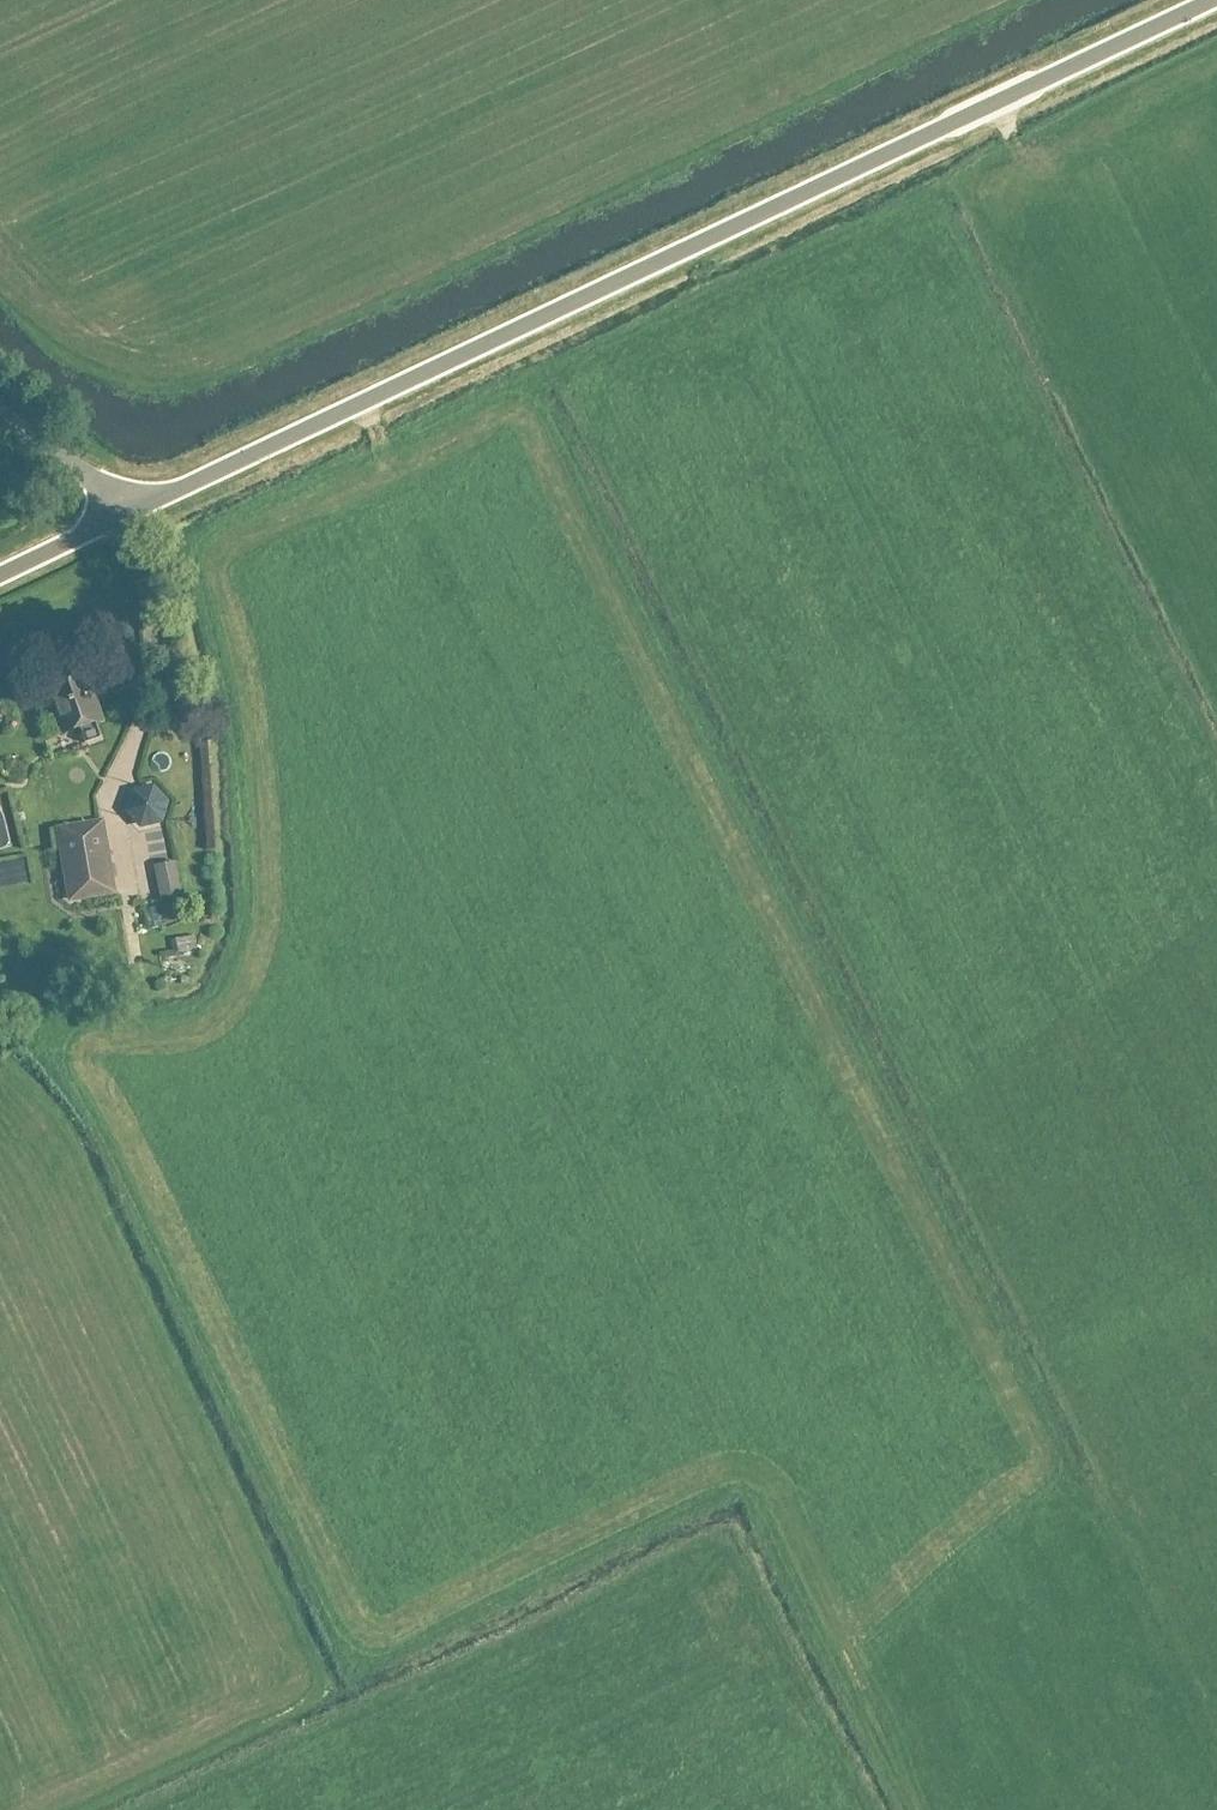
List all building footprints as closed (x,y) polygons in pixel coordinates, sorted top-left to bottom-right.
[(87,663),(45,678),(63,732),(79,726),(85,742),(100,737),(95,721),(105,717),(87,663)] [(123,816),(158,821),(162,796),(127,791),(123,816)] [(101,822),(67,827),(58,829),(70,900),(113,892),(101,822)] [(164,897),(181,893),(173,860),(157,863),(164,897)]
